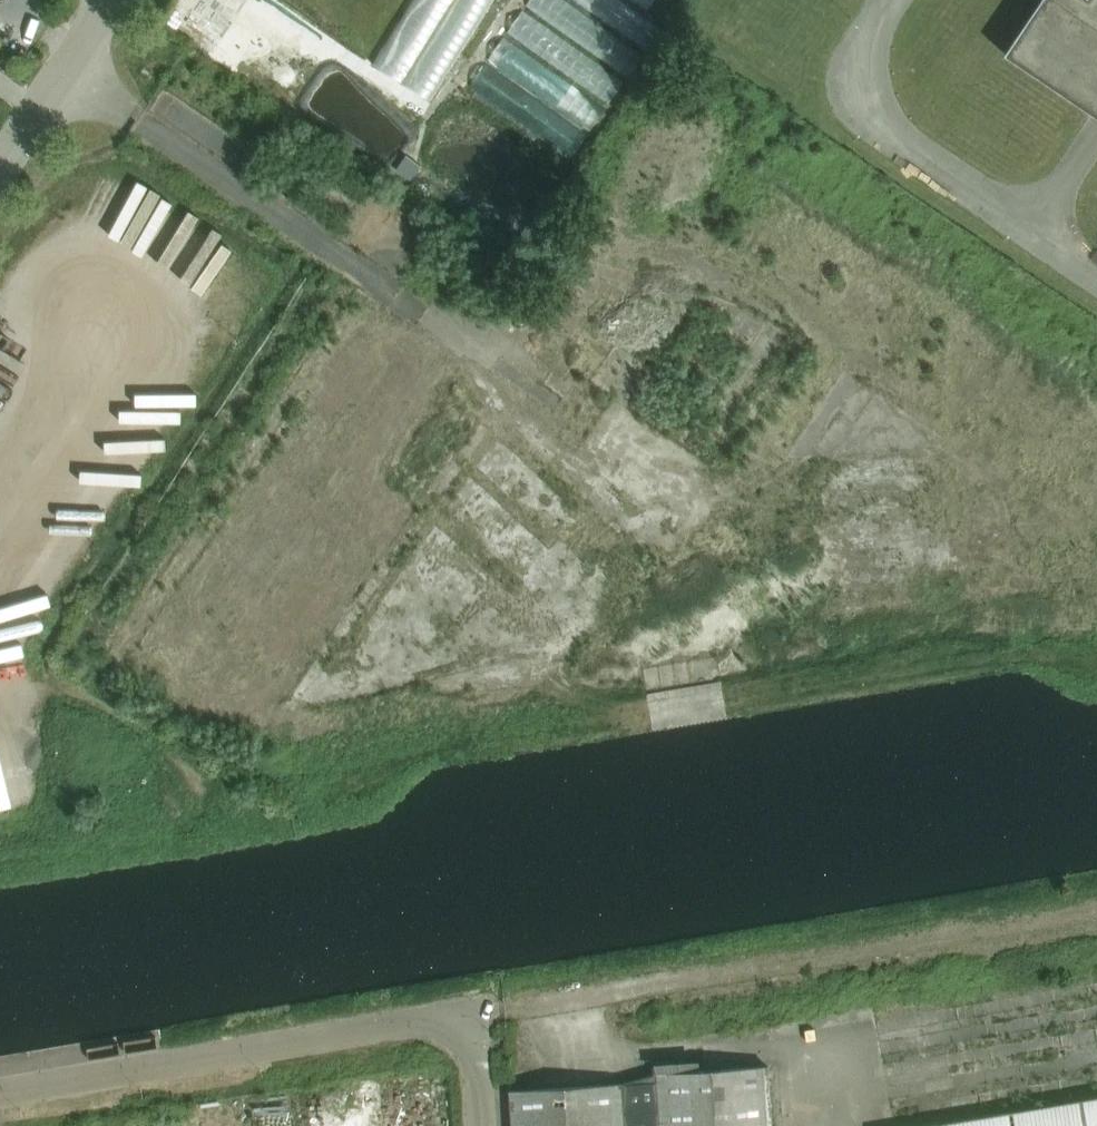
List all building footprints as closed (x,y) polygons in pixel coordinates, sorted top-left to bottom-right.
[(1004,60),(1096,123),(1096,0),(1044,0),(1004,60)] [(39,809),(29,750),(0,754),(0,816),(39,809)] [(780,1066),(652,1075),(624,1083),(512,1091),(514,1125),(785,1125),(780,1066)] [(936,1125),(1096,1125),(1096,1099),(936,1125)]
